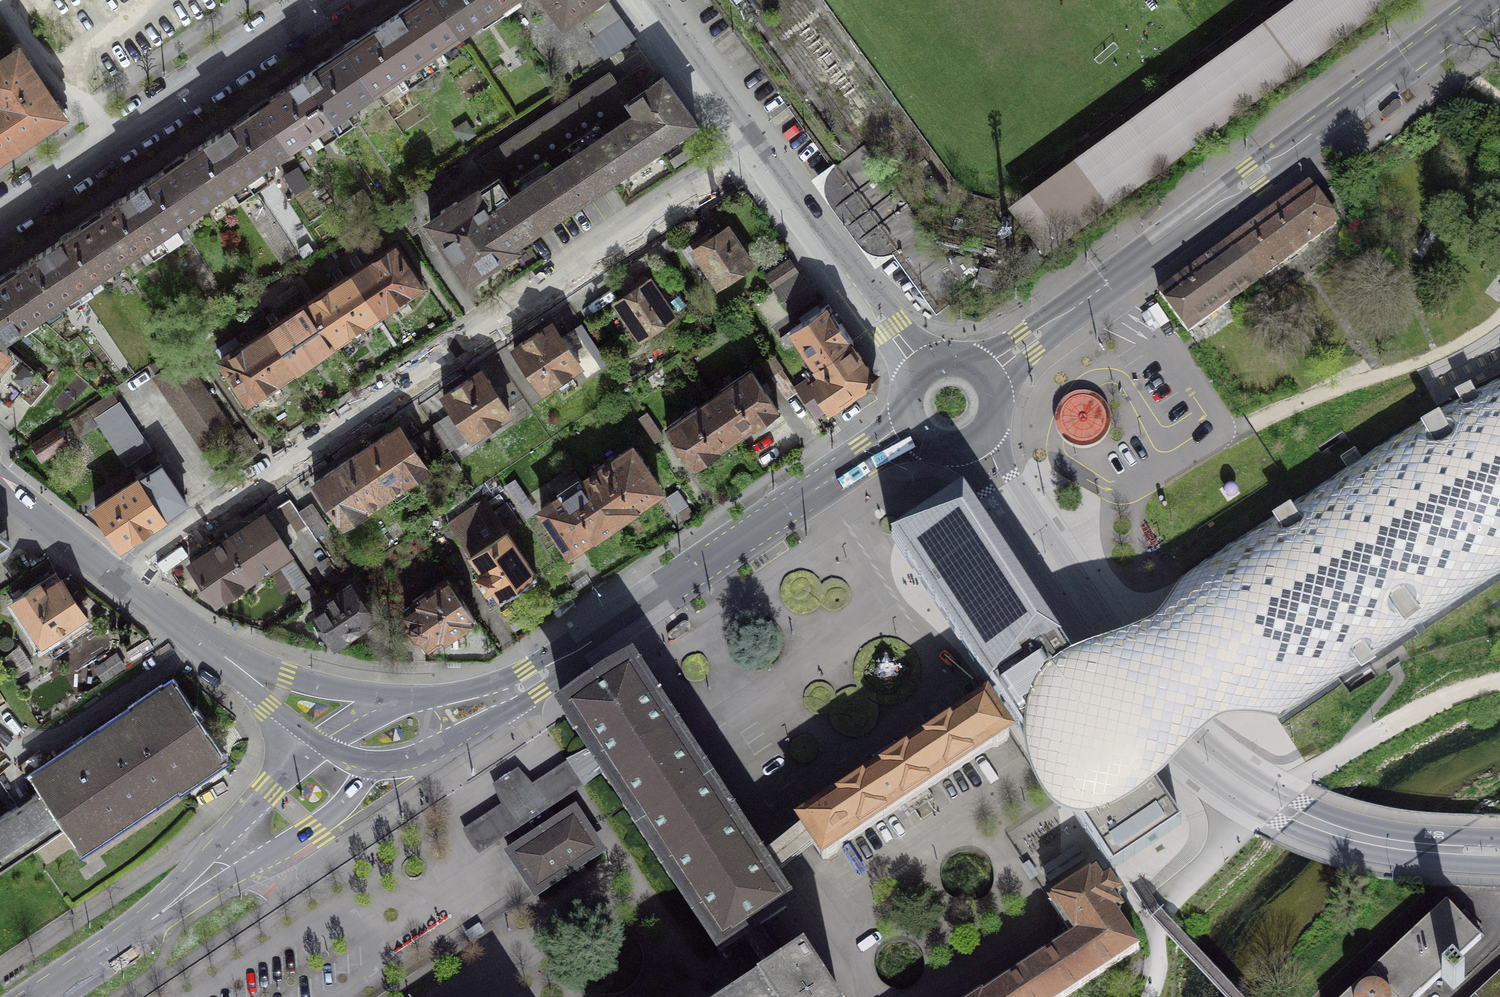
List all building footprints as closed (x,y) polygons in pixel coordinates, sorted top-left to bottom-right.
[(436,0),(415,0),(387,19),(424,73),(446,58),(438,47),(459,33),(436,0)] [(498,0),(436,0),(459,33),(501,4),(498,0)] [(564,21),(577,10),(596,35),(620,18),(607,0),(548,0),(564,21)] [(937,304),(964,284),(948,262),(864,145),(861,147),(755,0),(715,0),(839,170),(819,185),(885,275),(905,261),(937,304)] [(1008,201),(1044,252),(1391,0),(1286,0),(1008,201)] [(590,39),(604,59),(635,38),(620,18),(596,35),(590,39)] [(424,73),(387,19),(345,47),(374,90),(395,76),(403,87),(424,73)] [(374,90),(345,47),(302,76),(339,131),(361,116),(353,104),(374,90)] [(60,113),(18,48),(0,60),(0,154),(60,113)] [(459,193),(426,216),(442,240),(467,277),(513,247),(512,244),(695,121),(663,77),(628,100),(609,72),(480,159),(489,173),(459,193)] [(339,131),(302,76),(259,104),(288,147),(309,133),(317,145),(339,131)] [(288,147),(259,104),(217,133),(253,188),(276,173),(267,161),(288,147)] [(253,188),(217,133),(174,161),(203,205),(224,191),(232,202),(253,188)] [(465,155),(447,168),(453,177),(472,164),(465,155)] [(203,205),(174,161),(131,190),(168,244),(190,230),(182,218),(203,205)] [(426,216),(459,193),(442,168),(388,204),(410,236),(418,231),(430,248),(442,240),(426,216)] [(1230,241),(1259,280),(1337,223),(1308,183),(1230,241)] [(168,244),(131,190),(90,218),(119,260),(138,247),(146,259),(168,244)] [(1147,221),(1159,211),(1160,210),(1161,208),(1161,206),(1160,205),(1160,204),(1158,203),(1156,203),(1154,203),(1140,214),(1139,216),(1139,218),(1139,219),(1140,220),(1142,221),(1143,222),(1144,222),(1146,222),(1147,221)] [(119,260),(90,218),(48,246),(82,295),(104,281),(99,274),(119,260)] [(699,253),(697,254),(717,284),(750,263),(727,228),(709,240),(706,235),(692,243),(699,253)] [(1230,241),(1159,292),(1187,332),(1259,280),(1230,241)] [(395,245),(351,274),(377,314),(422,285),(395,245)] [(82,295),(48,246),(6,274),(35,317),(65,297),(70,303),(82,295)] [(973,259),(957,255),(948,262),(964,284),(977,275),(977,269),(971,268),(973,259)] [(774,288),(799,272),(790,259),(766,276),(774,288)] [(791,312),(815,296),(799,272),(774,288),(791,312)] [(6,274),(0,278),(0,340),(35,317),(6,274)] [(351,274),(308,302),(335,343),(377,314),(351,274)] [(635,289),(617,302),(640,336),(672,315),(671,313),(685,303),(667,277),(652,287),(644,276),(632,285),(635,289)] [(265,331),(291,372),(335,343),(308,302),(265,331)] [(810,369),(850,341),(852,340),(828,304),(789,330),(807,355),(803,358),(810,369)] [(551,323),(514,348),(542,390),(579,365),(587,376),(597,369),(572,331),(561,338),(551,323)] [(248,401),(291,372),(265,331),(221,360),(248,401)] [(810,369),(805,371),(809,378),(795,387),(797,390),(814,416),(828,407),(829,409),(875,379),(871,374),(850,341),(810,369)] [(7,348),(0,357),(0,397),(1,398),(15,382),(34,399),(48,383),(7,348)] [(182,357),(155,376),(206,450),(216,443),(228,435),(233,432),(182,357)] [(797,390),(795,387),(782,367),(770,375),(785,398),(797,390)] [(708,398),(734,437),(752,424),(754,427),(778,410),(750,369),(708,398)] [(481,370),(443,395),(454,411),(471,436),(471,437),(509,412),(481,370)] [(1491,386),(1452,406),(1423,421),(1388,443),(1185,577),(1190,580),(1193,578),(1202,588),(1210,596),(1219,606),(1228,619),(1239,633),(1242,638),(1247,646),(1257,662),(1263,672),(1269,686),(1275,697),(1281,711),(1278,713),(1279,719),(1443,609),(1484,583),(1499,573),(1499,382),(1491,386)] [(708,398),(666,426),(694,468),(720,450),(718,448),(734,437),(708,398)] [(1103,411),(1099,406),(1095,402),(1089,400),(1081,399),(1076,400),(1069,404),(1064,409),(1061,417),(1061,424),(1067,436),(1072,440),(1078,442),(1084,442),(1090,441),(1095,438),(1100,434),(1103,429),(1104,423),(1104,417),(1103,411)] [(119,401),(94,418),(126,465),(151,449),(119,401)] [(471,436),(454,411),(443,418),(460,443),(471,436)] [(398,426),(356,454),(384,496),(426,468),(398,426)] [(56,427),(32,443),(42,459),(66,443),(56,427)] [(426,430),(415,438),(429,458),(440,450),(426,430)] [(586,479),(615,521),(635,508),(633,506),(659,488),(631,447),(586,479)] [(384,496),(356,454),(314,481),(342,523),(384,496)] [(161,463),(94,507),(119,544),(185,500),(161,463)] [(586,479),(541,509),(569,550),(594,533),(596,535),(615,521),(586,479)] [(1111,873),(1181,826),(962,495),(892,541),(996,699),(988,704),(994,713),(1001,708),(1111,873)] [(485,499),(449,523),(482,572),(477,576),(486,589),(491,586),(500,599),(537,575),(506,530),(514,525),(500,505),(493,510),(485,499)] [(312,504),(299,513),(315,536),(328,527),(312,504)] [(264,515),(244,528),(269,564),(288,551),(264,515)] [(244,528),(190,563),(214,600),(269,564),(244,528)] [(0,532),(0,548),(11,540),(0,532)] [(55,572),(13,599),(41,641),(43,640),(51,651),(89,627),(81,615),(83,614),(55,572)] [(474,616),(447,577),(412,600),(414,603),(404,609),(412,620),(409,622),(410,624),(408,625),(413,632),(412,632),(409,628),(404,631),(410,639),(416,635),(418,638),(422,635),(430,646),(474,616)] [(1025,724),(1024,738),(1024,750),(1025,762),(1027,770),(1029,779),(1033,788),(1039,799),(1045,808),(1050,814),(1055,818),(1061,821),(1067,823),(1072,825),(1082,826),(1095,823),(1114,819),(1139,804),(1155,791),(1169,776),(1185,760),(1193,750),(1207,737),(1217,729),(1224,726),(1234,723),(1245,722),(1258,721),(1267,720),(1279,719),(1278,713),(1281,711),(1275,697),(1269,686),(1263,672),(1257,662),(1247,646),(1242,638),(1239,633),(1228,619),(1219,606),(1210,596),(1202,588),(1193,578),(1190,580),(1185,577),(1163,613),(1158,620),(1150,627),(1139,633),(1108,646),(1082,655),(1069,662),(1056,670),(1042,682),(1034,695),(1028,710),(1025,724)] [(373,619),(350,584),(311,610),(334,645),(373,619)] [(562,619),(574,609),(575,607),(576,605),(576,603),(575,602),(574,601),(573,600),(571,600),(569,600),(555,611),(554,613),(554,615),(554,616),(555,618),(556,619),(558,619),(559,619),(561,619),(562,619)] [(683,623),(671,632),(669,634),(668,636),(668,637),(669,639),(669,640),(671,641),(673,641),(675,641),(689,631),(690,629),(691,627),(690,626),(690,624),(688,623),(687,623),(686,622),(684,622),(683,623)] [(760,870),(629,672),(607,684),(584,699),(565,714),(589,752),(601,770),(720,952),(723,949),(724,952),(722,953),(725,957),(732,953),(728,947),(731,945),(759,986),(795,963),(767,921),(785,909),(767,881),(760,870)] [(69,825),(81,844),(188,772),(217,753),(173,686),(37,777),(44,787),(0,817),(0,871),(69,825)] [(988,704),(985,700),(968,710),(969,713),(893,763),(892,764),(817,813),(815,811),(798,822),(806,833),(760,870),(767,881),(813,844),(824,859),(837,853),(838,847),(904,804),(910,814),(934,798),(927,789),(968,762),(981,781),(1004,765),(992,747),(1001,745),(1010,736),(994,713),(988,704)] [(516,828),(527,844),(550,829),(539,812),(582,781),(584,784),(601,770),(589,752),(570,763),(571,764),(528,793),(520,785),(506,794),(510,804),(467,833),(479,850),(514,828),(516,828)] [(511,855),(536,892),(598,851),(573,814),(550,829),(527,844),(511,855)] [(1095,871),(1050,902),(1073,937),(984,996),(981,992),(974,996),(1064,996),(1137,948),(1114,913),(1120,908),(1114,898),(1121,894),(1110,877),(1103,882),(1095,871)] [(1446,902),(1344,996),(1418,996),(1440,976),(1453,990),(1464,979),(1451,965),(1480,938),(1476,933),(1482,927),(1478,922),(1474,918),(1467,924),(1446,902)] [(803,958),(795,963),(759,986),(743,996),(829,996),(803,958)] [(1472,996),(1499,996),(1499,971),(1472,996)]
